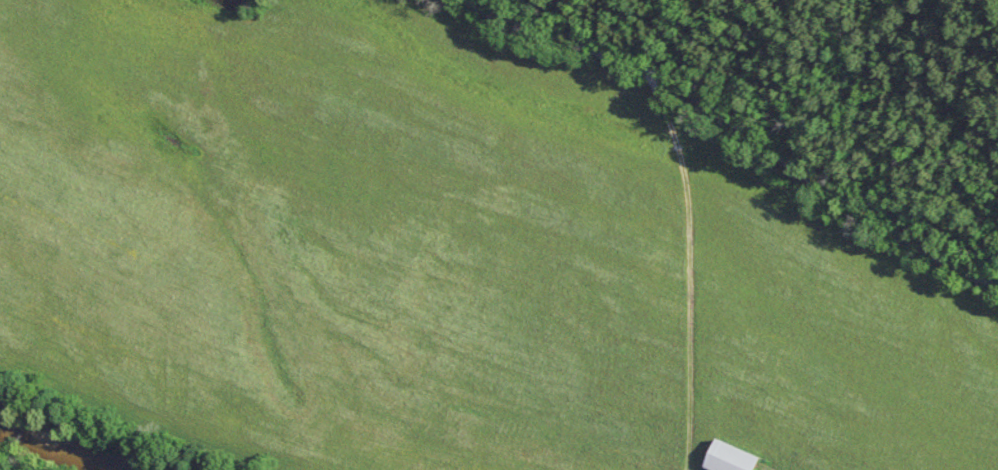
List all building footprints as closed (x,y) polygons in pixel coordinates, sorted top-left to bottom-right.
[(766,458),(722,439),(710,468),(715,469),(761,469),(766,458)]
